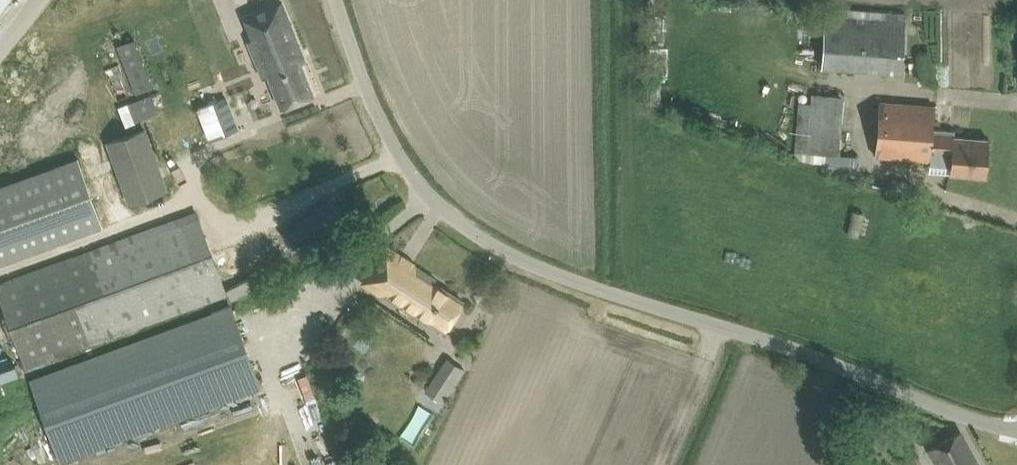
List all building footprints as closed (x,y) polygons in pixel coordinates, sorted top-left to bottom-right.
[(277,0),(240,14),(247,34),(241,36),(255,75),(261,73),(273,105),(306,93),(294,61),(299,59),(277,0)] [(827,7),(823,66),(902,71),(906,13),(827,7)] [(117,45),(136,94),(153,87),(134,38),(117,45)] [(123,104),(131,122),(158,111),(150,92),(123,104)] [(809,100),(796,99),(794,152),(841,153),(843,93),(809,92),(809,100)] [(225,97),(198,108),(210,139),(238,128),(225,97)] [(935,106),(915,104),(881,101),(876,155),(951,161),(950,172),(966,174),(986,176),(989,139),(954,136),(954,131),(933,129),(935,106)] [(145,126),(106,141),(128,203),(168,188),(145,126)] [(0,185),(0,265),(104,226),(78,156),(0,185)] [(299,225),(285,236),(297,253),(344,219),(329,199),(297,223),(299,225)] [(864,212),(853,210),(847,233),(858,236),(864,212)] [(0,283),(0,298),(25,367),(225,293),(195,211),(0,283)] [(386,248),(375,264),(364,282),(400,305),(402,302),(444,329),(452,318),(463,301),(434,283),(436,280),(386,248)] [(230,306),(30,380),(60,461),(260,388),(230,306)] [(424,390),(444,401),(464,366),(444,355),(424,390)] [(420,446),(434,414),(422,408),(407,440),(420,446)] [(937,463),(940,462),(942,464),(979,464),(960,431),(929,449),(937,463)]
